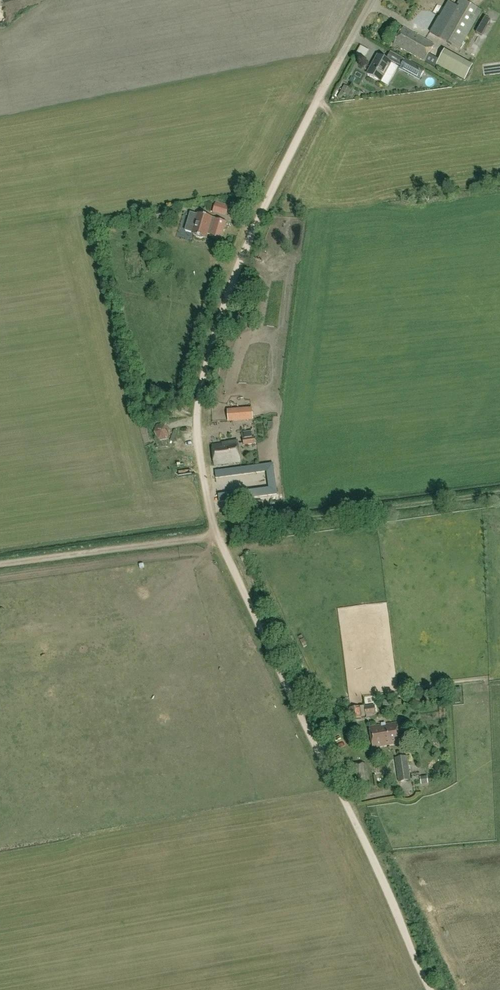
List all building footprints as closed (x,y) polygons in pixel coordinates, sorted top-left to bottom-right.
[(416,15),(412,22),(460,49),(481,11),(461,0),(457,6),(449,1),(439,19),(420,8),(416,15)] [(445,51),(439,61),(435,59),(436,58),(430,55),(435,46),(403,28),(394,44),(435,68),(436,65),(465,81),(473,66),(445,51)] [(370,51),(373,41),(366,39),(363,49),(370,51)] [(381,82),(391,63),(378,56),(367,75),(381,82)] [(419,80),(424,72),(405,61),(400,69),(419,80)] [(341,100),(343,97),(346,99),(352,90),(344,86),(337,98),(341,100)] [(349,96),(355,98),(358,93),(352,90),(349,96)] [(226,217),(229,206),(216,202),(213,213),(226,217)] [(164,211),(153,214),(155,221),(166,219),(164,211)] [(211,237),(221,240),(226,222),(215,219),(215,221),(210,220),(211,218),(200,215),(190,213),(185,231),(195,234),(194,235),(196,236),(197,237),(202,239),(203,238),(205,238),(206,234),(211,235),(211,237)] [(232,411),(233,420),(253,419),(252,409),(232,411)] [(171,431),(165,425),(157,426),(154,433),(159,441),(168,440),(171,431)] [(240,462),(238,442),(212,445),(215,466),(240,462)] [(273,464),(215,471),(216,478),(267,471),(270,489),(218,496),(219,502),(277,494),(273,464)] [(376,713),(375,704),(365,706),(366,714),(376,713)] [(359,706),(349,708),(352,721),(361,719),(359,706)] [(398,723),(370,727),(373,748),(401,743),(398,723)] [(398,782),(402,781),(411,780),(407,758),(395,760),(398,782)] [(367,783),(365,764),(353,765),(355,784),(367,783)]
